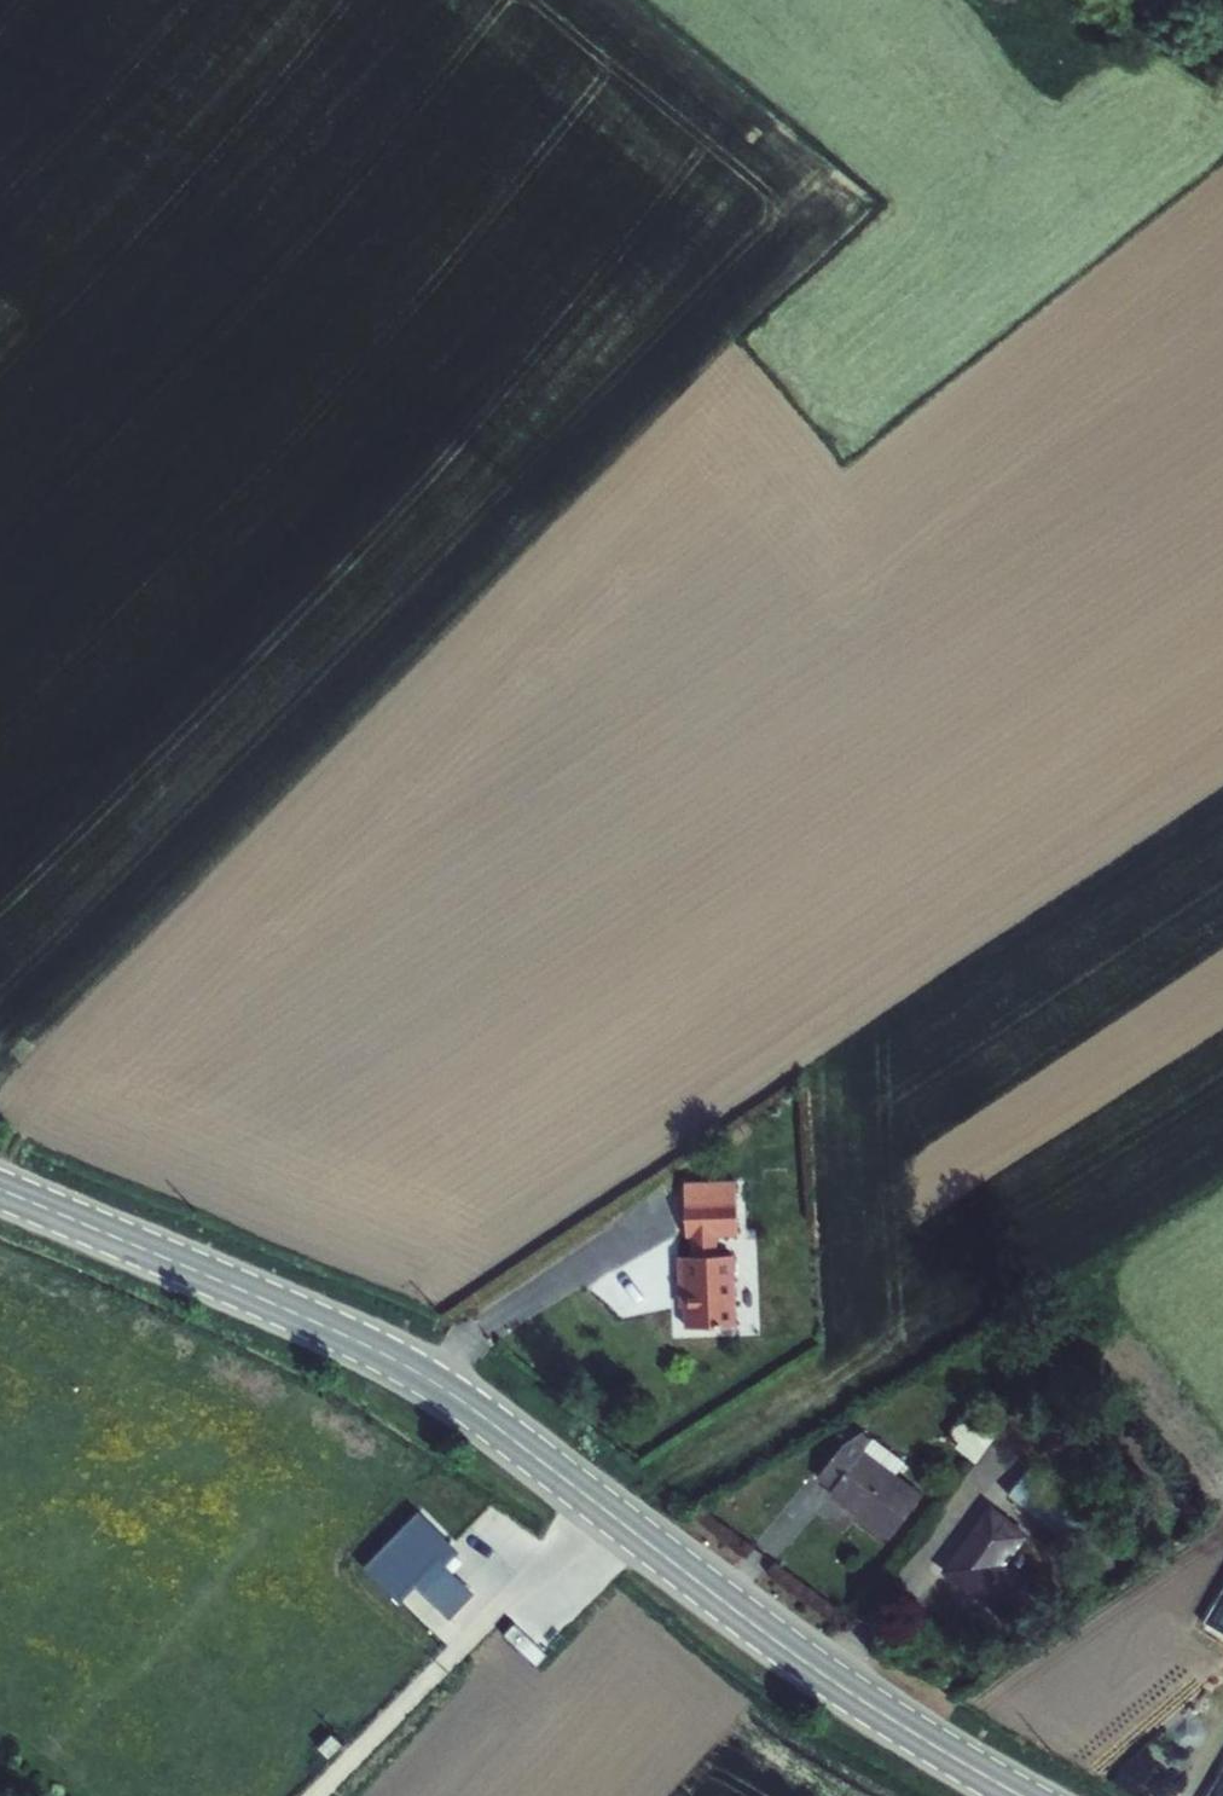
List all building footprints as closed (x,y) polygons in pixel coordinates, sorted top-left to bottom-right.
[(735,1200),(682,1201),(682,1238),(690,1238),(690,1257),(678,1257),(678,1289),(682,1289),(683,1329),(732,1328),(730,1258),(714,1258),(714,1237),(736,1237),(735,1200)] [(944,1437),(977,1460),(996,1432),(964,1409),(944,1437)] [(846,1437),(820,1472),(834,1482),(831,1487),(893,1532),(923,1492),(898,1472),(907,1459),(875,1435),(873,1439),(861,1429),(846,1437)] [(1024,1470),(1009,1499),(1065,1530),(1081,1501),(1024,1470)] [(981,1518),(937,1562),(1005,1625),(1035,1596),(1003,1564),(1027,1539),(1005,1515),(994,1528),(981,1518)]
